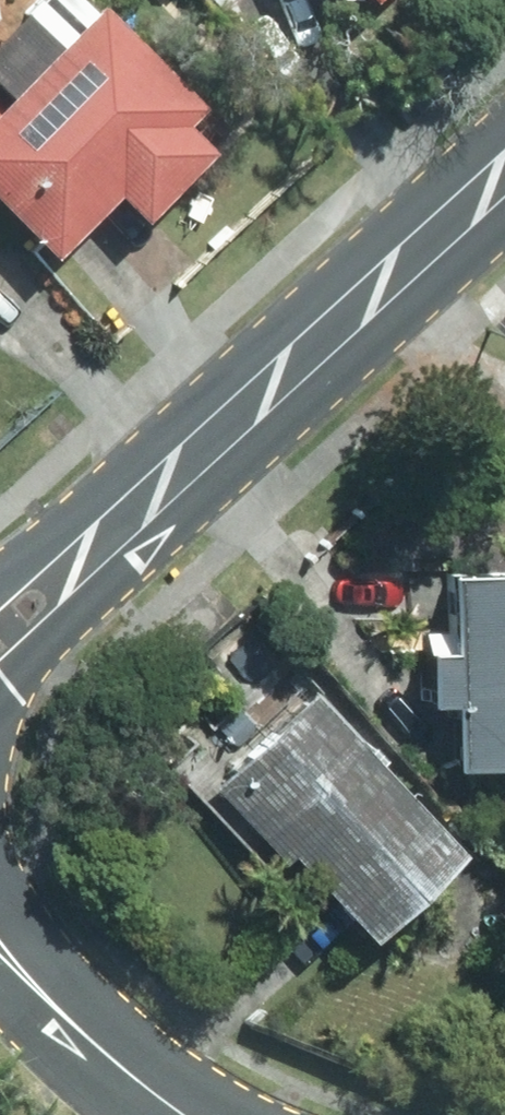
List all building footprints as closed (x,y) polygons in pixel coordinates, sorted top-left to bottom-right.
[(77,0),(39,0),(22,16),(55,49),(6,97),(0,90),(0,214),(45,261),(108,199),(135,227),(208,159),(181,131),(198,113),(97,8),(91,14),(77,0)] [(369,18),(389,0),(354,0),(369,18)] [(451,573),(452,653),(428,654),(428,704),(453,704),(453,767),(504,766),(504,573),(451,573)] [(464,852),(310,690),(210,786),(281,860),(290,851),(373,938),(464,852)]
